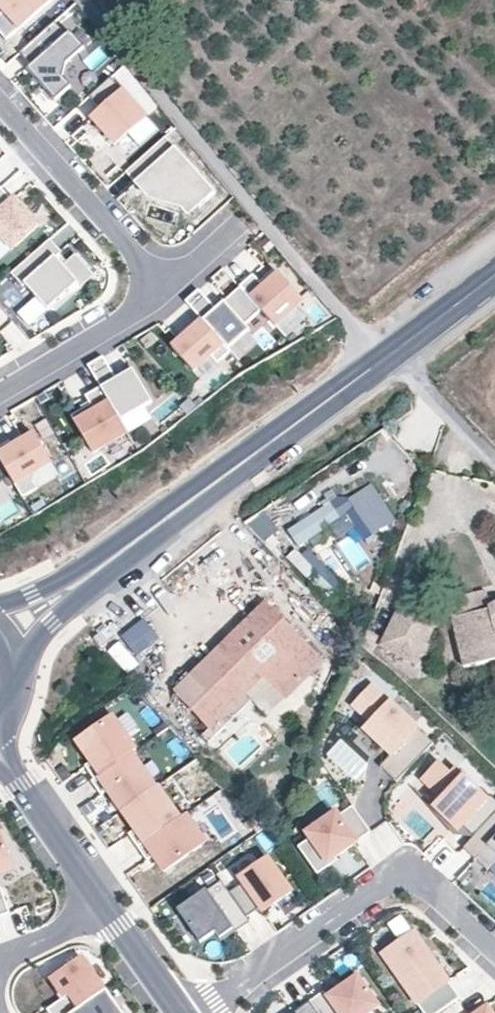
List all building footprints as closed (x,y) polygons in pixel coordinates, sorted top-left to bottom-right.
[(4,41),(50,0),(0,0),(0,36),(4,41)] [(66,35),(55,22),(20,53),(31,66),(27,70),(55,101),(71,87),(63,78),(66,64),(84,48),(70,32),(66,35)] [(111,77),(89,96),(101,110),(92,118),(115,145),(146,117),(111,77)] [(215,194),(166,137),(126,173),(135,183),(137,182),(140,179),(151,191),(149,196),(180,206),(189,198),(199,208),(215,194)] [(140,179),(137,182),(149,196),(151,191),(140,179)] [(0,189),(0,235),(13,249),(39,225),(15,198),(13,200),(1,188),(0,189)] [(50,239),(11,274),(22,286),(24,284),(47,310),(77,283),(80,287),(94,275),(75,253),(62,264),(55,256),(61,251),(50,239)] [(240,287),(241,287),(261,310),(276,327),(304,302),(275,269),(260,282),(253,275),(240,287)] [(261,310),(241,287),(216,309),(199,290),(186,302),(202,320),(229,350),(249,332),(244,326),(261,310)] [(211,356),(217,364),(231,352),(229,350),(202,320),(172,347),(194,372),(211,356)] [(103,357),(88,366),(101,387),(121,421),(152,402),(133,369),(116,379),(103,357)] [(121,421),(101,387),(86,396),(91,404),(71,416),(93,453),(128,433),(121,421)] [(22,498),(37,489),(33,482),(38,478),(35,473),(52,463),(34,433),(13,446),(9,441),(0,447),(0,460),(22,498)] [(339,495),(329,502),(340,518),(329,525),(336,535),(354,524),(363,537),(395,518),(372,482),(349,497),(339,495)] [(340,518),(329,502),(288,529),(299,546),(329,525),(340,518)] [(487,597),(486,591),(447,600),(463,667),(494,660),(494,595),(487,597)] [(437,620),(402,602),(395,618),(420,632),(405,658),(414,663),(437,620)] [(322,661),(266,604),(175,693),(210,729),(264,675),(286,696),(322,661)] [(106,644),(122,667),(161,642),(145,618),(106,644)] [(405,658),(420,632),(395,618),(381,645),(405,658)] [(375,643),(361,629),(358,637),(357,639),(368,650),(375,643)] [(417,723),(371,679),(349,701),(364,716),(357,724),(388,753),(417,723)] [(94,779),(130,754),(136,750),(112,715),(76,741),(91,762),(85,766),(94,779)] [(121,811),(154,788),(130,754),(94,779),(91,781),(101,795),(107,790),(121,811)] [(487,796),(459,768),(452,775),(436,759),(419,776),(436,793),(428,800),(455,827),(487,796)] [(337,857),(372,831),(350,802),(306,835),(309,840),(298,848),(317,876),(330,867),(327,864),(337,857)] [(186,814),(138,847),(147,861),(153,856),(164,872),(206,842),(186,814)] [(484,841),(494,852),(494,830),(484,841)] [(14,868),(0,831),(0,873),(14,868)] [(339,860),(337,857),(327,864),(330,867),(339,860)] [(229,892),(246,917),(260,907),(263,912),(291,892),(267,858),(239,878),(242,883),(229,892)] [(236,932),(250,922),(246,917),(229,892),(221,880),(177,910),(200,943),(215,932),(220,939),(234,929),(236,932)] [(10,913),(0,887),(0,916),(10,913)] [(424,1012),(439,1012),(452,1004),(462,997),(415,931),(383,953),(424,1012)] [(49,1012),(127,1012),(109,987),(105,990),(82,956),(50,979),(64,998),(47,1010),(49,1012)] [(311,996),(322,1012),(335,1012),(340,1010),(342,1012),(363,1012),(379,1002),(359,972),(329,993),(324,987),(311,996)] [(311,996),(295,1008),(298,1012),(322,1012),(311,996)] [(452,1004),(439,1012),(459,1012),(452,1004)] [(488,1005),(476,1012),(493,1012),(488,1005)]
